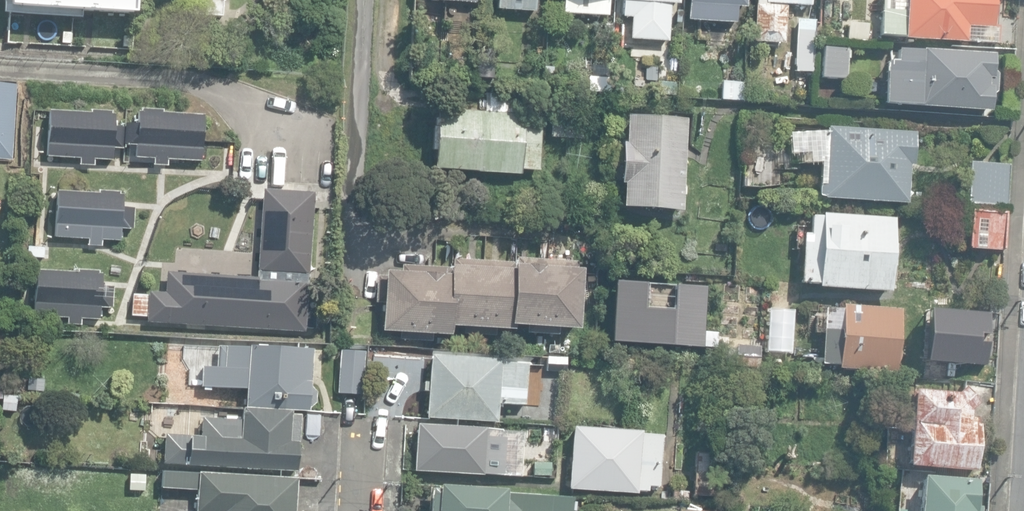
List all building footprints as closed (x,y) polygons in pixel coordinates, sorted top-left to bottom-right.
[(136,13),(136,0),(10,0),(9,6),(136,13)] [(534,11),(535,0),(496,0),(496,9),(534,11)] [(608,16),(609,0),(562,0),(562,13),(608,16)] [(621,18),(629,19),(629,39),(670,41),(671,4),(682,5),(682,0),(621,0),(621,18)] [(735,23),(736,6),(745,7),(746,0),(689,0),(687,20),(735,23)] [(783,43),(785,6),(774,5),(774,3),(811,6),(811,0),(756,0),(753,41),(783,43)] [(998,43),(999,25),(993,25),(995,0),(906,0),(905,13),(882,12),(881,36),(904,37),(903,39),(998,43)] [(9,28),(23,29),(25,14),(10,14),(9,28)] [(860,37),(861,17),(842,17),(841,36),(860,37)] [(72,32),(86,32),(87,18),(72,18),(72,32)] [(816,76),(818,23),(799,22),(796,75),(816,76)] [(820,77),(846,79),(848,49),(822,47),(820,77)] [(477,77),(491,79),(493,49),(479,49),(477,77)] [(991,111),(993,111),(994,93),(997,93),(999,74),(993,73),(995,57),(995,53),(921,50),(921,52),(898,50),(897,51),(896,69),(888,69),(887,80),(886,80),(885,104),(991,111)] [(587,91),(610,93),(611,77),(587,75),(587,91)] [(678,83),(658,81),(657,97),(676,99),(678,83)] [(721,99),(742,100),(743,84),(722,83),(721,99)] [(17,85),(0,84),(0,159),(14,159),(17,85)] [(433,169),(520,175),(521,169),(539,171),(542,118),(531,117),(529,117),(530,96),(485,93),(484,112),(438,109),(433,169)] [(550,137),(585,139),(587,105),(552,103),(550,137)] [(78,161),(91,162),(91,155),(110,156),(111,144),(123,145),(124,125),(112,124),(113,109),(109,109),(109,106),(89,105),(88,108),(46,106),(44,152),(78,154),(78,161)] [(153,163),(167,164),(168,157),(200,158),(202,113),(161,111),(161,107),(140,106),(140,110),(137,110),(136,123),(127,123),(126,145),(136,145),(135,157),(153,157),(153,163)] [(622,208),(682,211),(686,118),(627,115),(626,143),(621,143),(619,183),(623,184),(622,208)] [(915,131),(827,127),(826,131),(789,133),(789,166),(824,163),(823,185),(817,184),(816,200),(907,203),(908,164),(913,164),(915,131)] [(742,187),(760,187),(761,161),(743,161),(742,187)] [(965,203),(1005,206),(1008,165),(968,163),(965,203)] [(146,319),(305,328),(305,325),(314,325),(316,306),(307,305),(313,200),(314,190),(314,189),(262,185),(256,273),(166,268),(164,289),(148,288),(146,319)] [(88,246),(102,247),(102,239),(120,240),(121,229),(133,230),(134,210),(123,209),(123,194),(119,194),(120,191),(99,190),(99,193),(57,191),(55,237),(89,238),(88,246)] [(742,236),(763,238),(765,211),(744,210),(742,236)] [(968,247),(1003,248),(1004,211),(969,210),(968,247)] [(817,287),(890,291),(895,217),(821,213),(821,216),(811,215),(809,249),(801,248),(799,283),(817,284),(817,287)] [(27,257),(43,258),(44,247),(27,246),(27,257)] [(401,339),(432,341),(432,335),(450,336),(450,326),(464,327),(464,333),(495,335),(495,329),(512,330),(513,325),(527,326),(526,332),(558,334),(558,328),(578,329),(581,270),(577,269),(577,261),(516,257),(516,262),(452,258),(452,268),(402,265),(401,273),(384,272),(384,276),(376,276),(375,302),(383,302),(381,331),(401,333),(401,339)] [(67,325),(81,326),(81,318),(99,319),(100,308),(112,309),(113,289),(101,289),(102,273),(99,273),(99,270),(78,269),(78,272),(36,270),(34,316),(68,317),(67,325)] [(128,312),(144,312),(145,291),(129,290),(128,312)] [(837,369),(897,373),(901,308),(841,305),(839,331),(835,331),(835,337),(826,336),(824,364),(837,365),(837,369)] [(243,403),(307,406),(307,404),(313,399),(314,388),(308,383),(310,347),(216,342),(215,362),(201,361),(200,382),(244,384),(243,403)] [(337,389),(361,390),(363,348),(339,347),(337,389)] [(426,416),(496,421),(497,403),(524,405),(527,364),(500,362),(500,360),(430,355),(426,416)] [(546,371),(565,372),(566,357),(547,356),(546,371)] [(43,391),(44,379),(28,378),(27,390),(43,391)] [(905,465),(977,469),(979,423),(977,423),(977,417),(971,417),(971,409),(978,403),(963,386),(955,392),(910,391),(905,465)] [(1,410),(16,411),(18,396),(3,394),(1,410)] [(160,461),(295,470),(298,413),(290,412),(290,409),(241,406),(240,418),(201,416),(200,434),(162,431),(160,461)] [(413,470),(503,476),(505,437),(485,436),(486,428),(416,423),(413,470)] [(567,485),(635,489),(635,487),(647,488),(647,483),(657,483),(658,465),(663,465),(664,456),(659,455),(661,431),(639,430),(639,427),(571,423),(569,449),(565,448),(564,460),(568,460),(567,485)] [(75,462),(82,456),(73,447),(67,453),(75,462)] [(693,495),(715,496),(717,453),(695,451),(693,495)] [(533,475),(550,476),(550,462),(533,462),(533,475)] [(295,473),(161,466),(160,483),(195,485),(194,508),(210,509),(210,510),(293,510),(295,473)] [(983,506),(979,505),(980,479),(921,476),(919,510),(982,510),(983,506)] [(572,497),(504,493),(504,490),(436,486),(436,489),(429,489),(428,510),(571,510),(572,497)]
